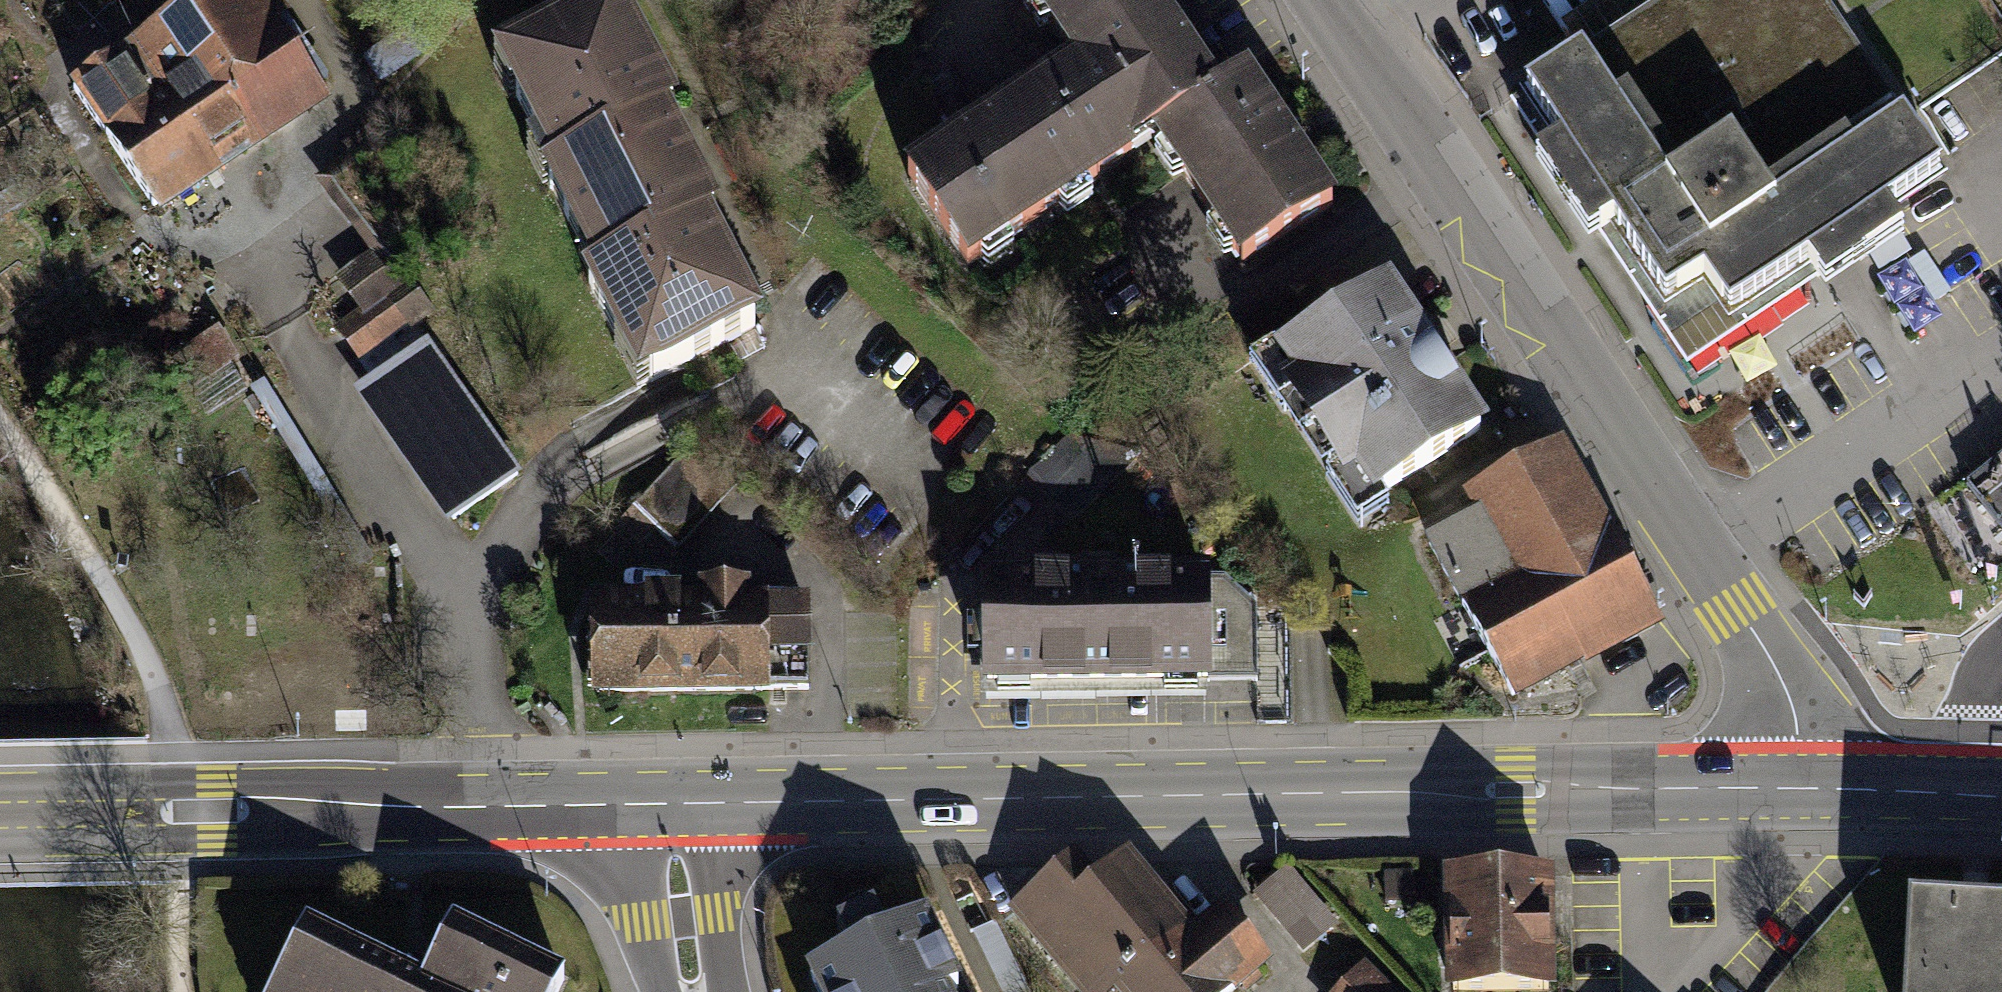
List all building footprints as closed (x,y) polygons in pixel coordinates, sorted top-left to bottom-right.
[(214,175),(329,97),(263,0),(204,0),(111,63),(140,107),(159,94),(214,175)] [(1230,96),(1165,0),(1030,0),(1076,68),(1138,159),(1160,143),(1230,96)] [(1581,57),(1665,183),(1731,139),(1762,186),(1889,102),(1821,0),(1670,0),(1581,57)] [(1889,102),(2001,33),(2001,19),(1989,0),(1821,0),(1889,102)] [(597,281),(704,227),(656,134),(672,127),(610,4),(498,60),(555,172),(544,178),(597,281)] [(1581,57),(1524,94),(1557,145),(1545,153),(1597,233),(1610,224),(1664,306),(1703,281),(1729,319),(1811,264),(1820,277),(1897,226),(1888,212),(1940,177),(1902,121),(1775,205),(1762,186),(1731,139),(1665,183),(1581,57)] [(111,63),(71,91),(154,215),(214,175),(159,94),(140,107),(111,63)] [(977,268),(1138,159),(1076,68),(915,178),(977,268)] [(1345,208),(1257,78),(1230,96),(1160,143),(1249,273),(1345,208)] [(641,389),(756,333),(704,227),(597,281),(589,285),(641,389)] [(334,332),(354,360),(424,308),(403,280),(334,332)] [(1384,284),(1272,358),(1368,504),(1480,431),(1384,284)] [(427,345),(361,391),(453,520),(518,474),(427,345)] [(1560,447),(1469,496),(1480,517),(1430,544),(1513,695),(1654,618),(1560,447)] [(2001,530),(2001,457),(1966,487),(2001,530)] [(682,467),(641,506),(681,548),(722,509),(682,467)] [(1207,578),(984,580),(984,689),(1208,686),(1207,578)] [(799,602),(594,603),(594,692),(799,691),(799,602)] [(1008,920),(1073,991),(1222,991),(1264,955),(1218,904),(1188,930),(1123,858),(1092,885),(1072,863),(1008,920)] [(1281,868),(1248,897),(1299,954),(1332,925),(1281,868)] [(1451,879),(1453,991),(1463,991),(1552,991),(1550,878),(1451,879)] [(800,976),(807,991),(955,991),(925,925),(887,942),(867,896),(825,915),(844,956),(800,976)] [(1912,913),(1909,991),(2001,991),(2001,917),(1912,913)] [(970,933),(996,991),(1026,991),(995,921),(970,933)] [(426,987),(312,930),(281,991),(558,991),(563,983),(454,929),(426,987)] [(1370,965),(1344,991),(1398,991),(1370,965)]
